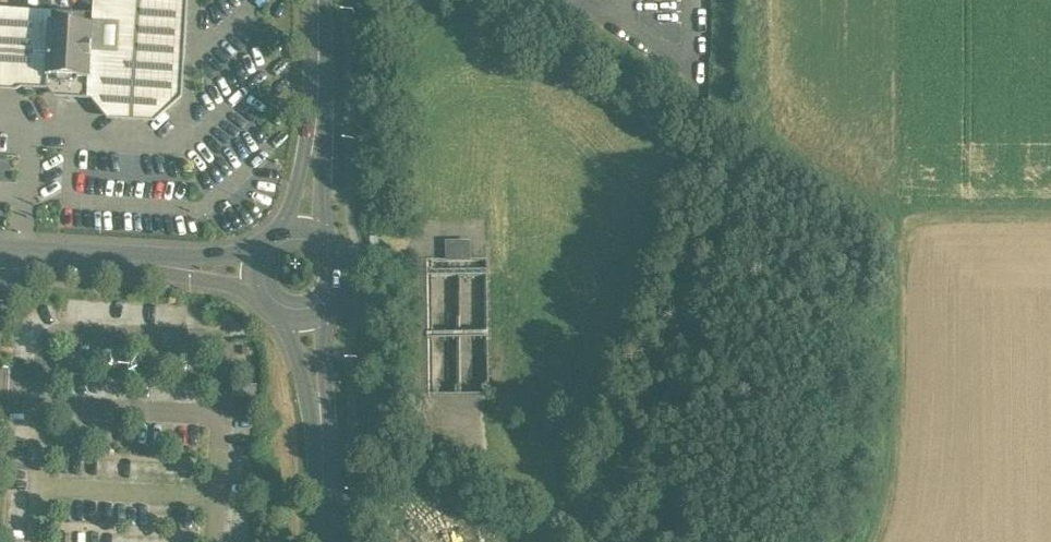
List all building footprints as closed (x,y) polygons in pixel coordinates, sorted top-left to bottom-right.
[(93,16),(93,17),(90,93),(110,117),(153,119),(177,98),(182,0),(94,0),(93,16)] [(0,11),(0,88),(90,93),(93,17),(0,11)] [(513,457),(491,213),(410,213),(407,384),(513,457)]
